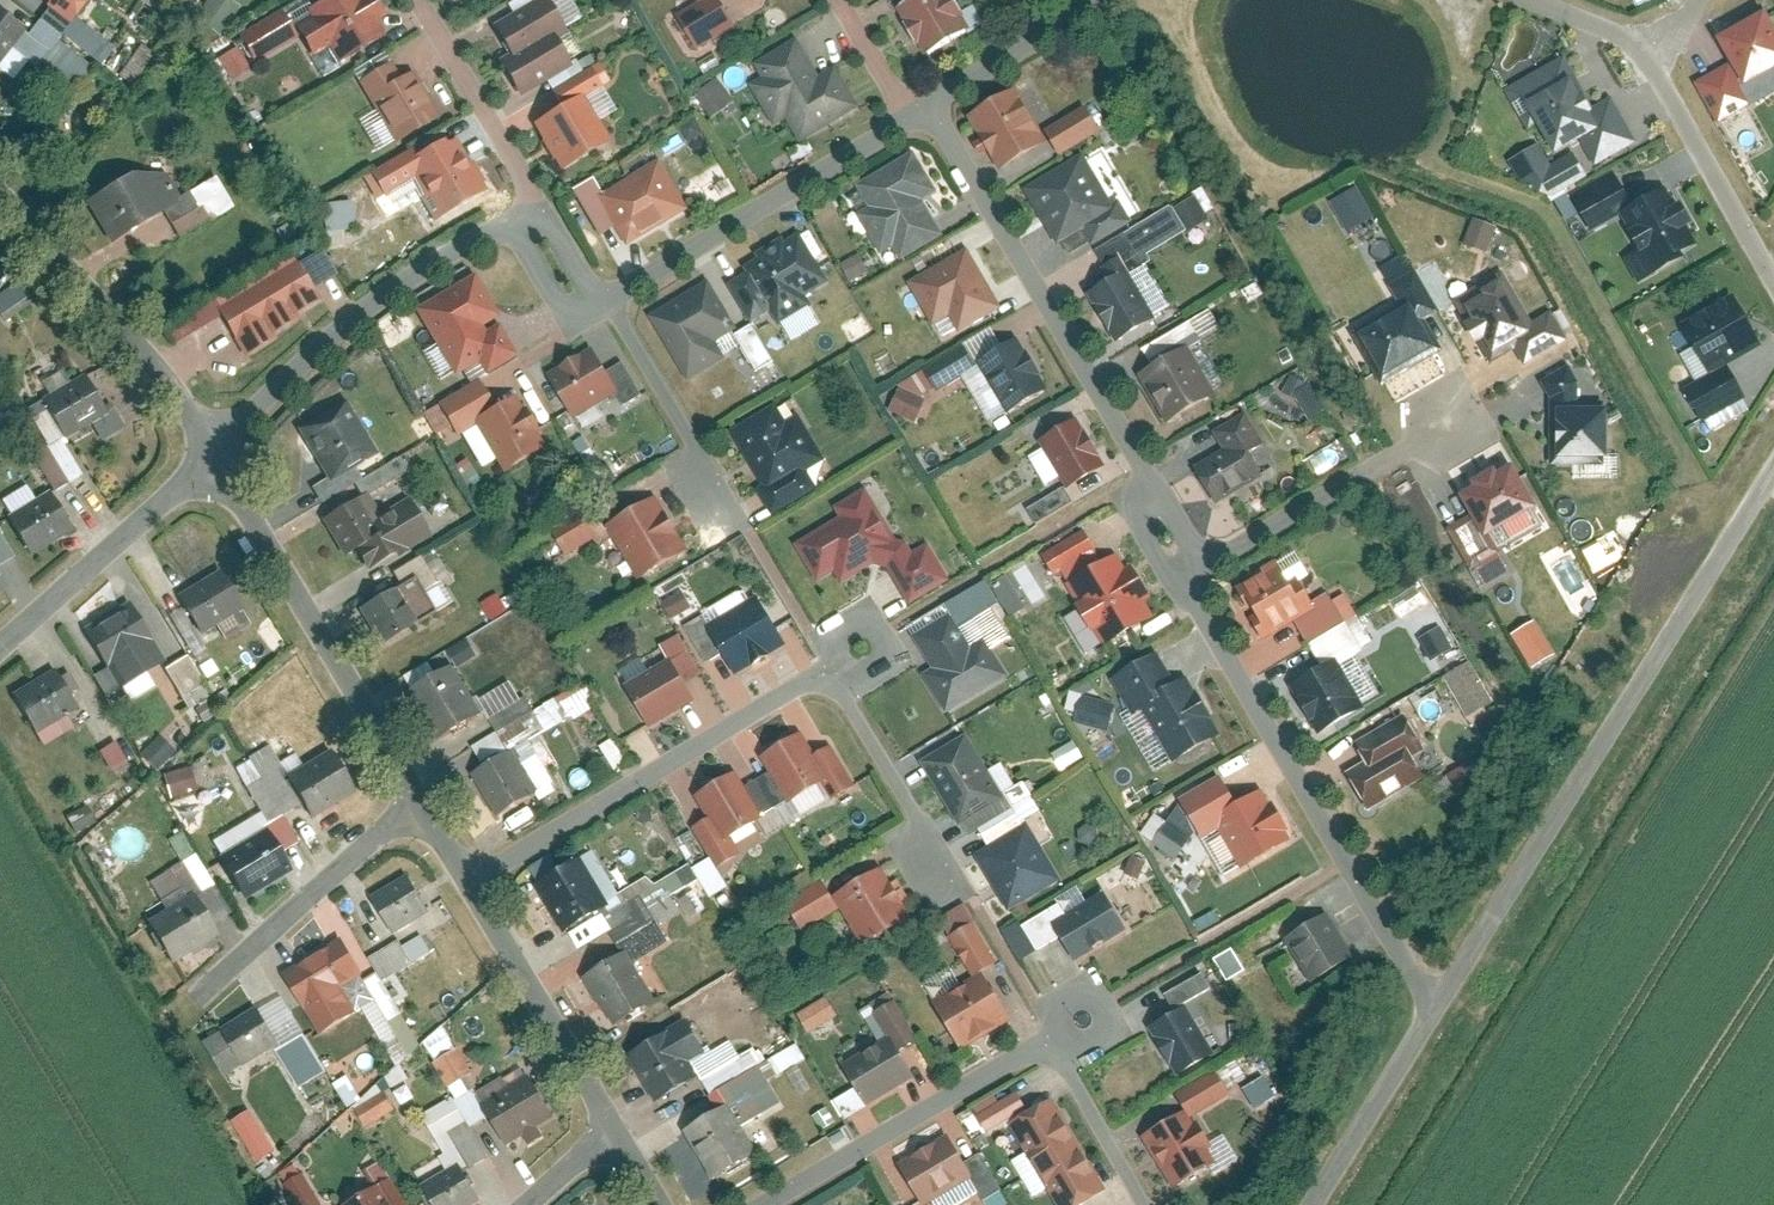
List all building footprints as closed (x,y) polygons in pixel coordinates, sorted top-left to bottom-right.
[(43,2),(36,11),(63,33),(82,8),(73,0),(41,0),(43,2)] [(237,5),(230,0),(205,0),(193,16),(217,34),(237,5)] [(347,0),(327,0),(299,16),(302,20),(277,35),(268,20),(236,39),(250,62),(286,42),(296,59),(323,43),(334,64),(371,42),(347,0)] [(503,66),(516,88),(564,60),(549,34),(559,29),(545,3),(550,0),(523,0),(517,4),(522,13),(496,29),(514,60),(503,66)] [(671,15),(688,44),(731,20),(720,0),(697,0),(671,15)] [(902,15),(924,54),(966,30),(949,0),(928,0),(902,15)] [(1020,16),(1046,1),(1046,0),(1011,0),(1020,16)] [(1765,9),(1714,38),(1728,64),(1694,83),(1717,124),(1752,105),(1743,89),(1773,72),(1773,25),(1765,9)] [(0,13),(0,57),(19,34),(46,57),(62,38),(36,17),(24,32),(0,13)] [(767,80),(748,91),(772,131),(794,118),(802,132),(844,108),(804,38),(758,65),(767,80)] [(215,57),(227,81),(248,71),(235,47),(215,57)] [(1595,164),(1631,144),(1619,121),(1610,126),(1581,71),(1572,75),(1563,59),(1500,92),(1512,114),(1522,108),(1548,156),(1582,139),(1595,164)] [(388,72),(356,90),(387,145),(419,127),(388,72)] [(565,112),(534,129),(556,168),(608,138),(594,114),(605,108),(586,74),(554,92),(565,112)] [(709,118),(733,102),(716,77),(692,93),(709,118)] [(1015,95),(975,118),(1003,167),(1043,144),(1015,95)] [(1094,109),(1054,131),(1067,154),(1107,132),(1094,109)] [(476,191),(449,140),(408,161),(402,150),(360,171),(373,197),(407,180),(426,217),(476,191)] [(1538,143),(1507,156),(1521,189),(1537,182),(1544,197),(1585,179),(1573,152),(1546,163),(1538,143)] [(1083,155),(1030,187),(1064,243),(1091,227),(1101,243),(1137,221),(1125,201),(1115,207),(1083,155)] [(917,156),(863,187),(876,210),(861,219),(878,248),(891,241),(897,252),(925,236),(914,216),(942,200),(917,156)] [(608,180),(578,197),(595,226),(611,217),(625,240),(687,204),(665,164),(615,193),(608,180)] [(89,197),(117,240),(148,220),(121,177),(89,197)] [(218,181),(189,197),(206,228),(236,212),(218,181)] [(1345,232),(1372,216),(1354,185),(1327,200),(1345,232)] [(1620,253),(1637,284),(1697,250),(1663,188),(1619,213),(1636,244),(1620,253)] [(352,201),(321,203),(322,228),(353,226),(352,201)] [(1470,218),(1463,244),(1488,251),(1495,225),(1470,218)] [(810,231),(734,275),(757,315),(775,305),(782,318),(805,305),(797,291),(833,271),(810,231)] [(969,250),(912,281),(944,340),(1001,309),(969,250)] [(322,302),(293,255),(206,305),(248,361),(322,302)] [(1128,269),(1091,292),(1124,344),(1161,321),(1128,269)] [(1533,333),(1498,274),(1456,299),(1490,357),(1510,344),(1522,358),(1556,337),(1549,324),(1533,333)] [(470,277),(402,316),(432,367),(450,356),(463,380),(497,361),(474,321),(490,311),(470,277)] [(1379,383),(1423,358),(1401,319),(1427,304),(1411,277),(1386,291),(1396,309),(1352,334),(1379,383)] [(2,321),(31,301),(17,280),(0,292),(0,317),(2,321)] [(712,287),(655,320),(684,371),(717,352),(705,332),(730,318),(712,287)] [(1757,343),(1734,305),(1682,336),(1705,375),(1679,391),(1692,413),(1740,385),(1726,361),(1757,343)] [(1155,366),(1141,375),(1170,423),(1224,389),(1198,347),(1219,334),(1206,313),(1145,350),(1155,366)] [(1016,342),(974,366),(1003,416),(1045,392),(1016,342)] [(586,352),(541,378),(563,416),(599,395),(609,412),(636,397),(615,361),(597,371),(586,352)] [(967,376),(954,352),(920,371),(933,395),(967,376)] [(1571,368),(1540,374),(1545,401),(1576,395),(1571,368)] [(44,400),(59,431),(98,412),(83,382),(44,400)] [(551,451),(521,401),(500,413),(484,386),(439,412),(457,442),(478,429),(507,478),(551,451)] [(1601,409),(1548,410),(1550,463),(1603,461),(1601,409)] [(334,411),(301,431),(326,473),(359,453),(334,411)] [(1228,448),(1198,466),(1220,503),(1268,475),(1253,451),(1268,442),(1250,412),(1218,431),(1228,448)] [(781,418),(734,444),(769,505),(807,483),(794,461),(812,451),(799,429),(790,434),(781,418)] [(1073,424),(1035,443),(1057,489),(1096,470),(1073,424)] [(1532,511),(1506,466),(1453,497),(1464,517),(1454,522),(1476,560),(1490,552),(1483,540),(1532,511)] [(848,517),(800,546),(826,590),(879,558),(908,607),(949,582),(927,546),(914,554),(906,540),(902,542),(867,483),(838,501),(848,517)] [(1074,503),(1065,486),(1029,507),(1039,524),(1074,503)] [(355,498),(321,519),(344,558),(362,547),(372,564),(429,530),(408,495),(368,520),(355,498)] [(658,497),(612,524),(641,574),(687,548),(658,497)] [(7,519),(24,551),(62,530),(45,499),(7,519)] [(610,529),(597,507),(555,533),(568,555),(610,529)] [(1109,649),(1159,623),(1125,555),(1107,564),(1090,532),(1048,553),(1059,575),(1061,574),(1061,575),(1069,571),(1109,649)] [(1291,618),(1306,642),(1342,620),(1327,595),(1309,606),(1281,559),(1234,588),(1263,635),(1291,618)] [(1004,616),(1023,609),(1010,575),(992,582),(1004,616)] [(218,578),(181,601),(200,630),(236,606),(218,578)] [(1398,615),(1424,605),(1417,588),(1391,599),(1398,615)] [(387,589),(358,606),(380,644),(409,627),(387,589)] [(661,603),(672,619),(691,607),(679,590),(661,603)] [(498,595),(482,605),(493,622),(509,612),(498,595)] [(712,629),(741,674),(792,641),(763,596),(712,629)] [(150,634),(131,603),(78,635),(96,664),(102,660),(120,690),(157,668),(140,640),(150,634)] [(1529,668),(1554,653),(1532,619),(1508,633),(1529,668)] [(922,677),(945,717),(1007,682),(984,643),(968,652),(953,625),(929,639),(943,664),(922,677)] [(1325,666),(1291,686),(1319,733),(1367,705),(1344,666),(1365,654),(1348,625),(1313,646),(1325,666)] [(1428,660),(1452,649),(1441,625),(1417,636),(1428,660)] [(468,641),(446,649),(452,665),(474,657),(468,641)] [(207,687),(188,658),(167,671),(186,700),(207,687)] [(1444,672),(1460,716),(1486,707),(1471,662),(1444,672)] [(1110,685),(1161,766),(1202,740),(1175,696),(1167,701),(1144,664),(1110,685)] [(629,694),(648,727),(686,705),(667,672),(629,694)] [(9,704),(29,735),(74,705),(53,674),(9,704)] [(438,677),(411,693),(432,729),(459,714),(438,677)] [(512,682),(476,703),(486,721),(522,700),(512,682)] [(1114,706),(1083,698),(1077,725),(1108,732),(1114,706)] [(532,718),(523,702),(488,722),(497,737),(532,718)] [(1350,778),(1369,808),(1419,776),(1408,758),(1426,747),(1408,718),(1355,752),(1365,769),(1350,778)] [(973,732),(924,759),(962,827),(979,818),(984,828),(1016,810),(973,732)] [(737,855),(726,837),(819,784),(826,796),(847,784),(832,756),(812,768),(793,733),(768,747),(779,766),(739,789),(732,776),(708,790),(722,815),(693,831),(714,868),(737,855)] [(158,734),(137,754),(153,770),(174,750),(158,734)] [(113,741),(97,751),(110,771),(126,761),(113,741)] [(1059,769),(1081,757),(1072,741),(1051,754),(1059,769)] [(510,752),(467,780),(488,812),(531,784),(510,752)] [(283,783),(299,812),(342,789),(326,759),(283,783)] [(192,766),(164,774),(171,799),(199,791),(192,766)] [(1249,871),(1299,839),(1269,793),(1245,808),(1225,777),(1186,802),(1208,835),(1221,827),(1249,871)] [(995,850),(982,858),(1013,907),(1059,877),(1023,821),(990,843),(995,850)] [(1170,828),(1159,847),(1180,860),(1192,841),(1170,828)] [(215,864),(234,896),(285,865),(266,834),(215,864)] [(582,856),(529,888),(557,934),(610,902),(582,856)] [(902,921),(870,864),(822,891),(813,875),(776,896),(793,926),(831,905),(855,948),(902,921)] [(406,878),(367,903),(390,939),(428,915),(406,878)] [(692,891),(680,899),(690,915),(702,907),(692,891)] [(141,923),(164,963),(216,933),(193,893),(141,923)] [(1016,928),(1031,954),(1058,939),(1072,964),(1123,935),(1103,899),(1067,919),(1055,905),(1016,928)] [(1286,939),(1312,984),(1356,958),(1330,913),(1286,939)] [(986,959),(963,922),(943,935),(966,972),(986,959)] [(400,943),(379,957),(393,978),(414,965),(400,943)] [(346,946),(284,978),(316,1038),(349,1020),(336,996),(364,981),(346,946)] [(1214,955),(1223,976),(1239,969),(1230,948),(1214,955)] [(590,949),(568,962),(577,976),(598,962),(590,949)] [(629,951),(576,981),(601,1026),(655,997),(629,951)] [(1174,1014),(1143,1033),(1171,1079),(1207,1056),(1178,1008),(1211,988),(1201,972),(1163,995),(1174,1014)] [(974,979),(925,1008),(953,1055),(1002,1025),(974,979)] [(805,1032),(836,1017),(827,997),(795,1012),(805,1032)] [(909,1046),(885,1002),(866,1013),(883,1044),(841,1067),(860,1103),(904,1079),(891,1055),(909,1046)] [(276,1050),(256,1012),(216,1032),(237,1071),(276,1050)] [(673,1026),(623,1053),(650,1101),(699,1075),(673,1026)] [(304,1034),(282,1045),(293,1067),(316,1056),(304,1034)] [(454,1052),(432,1064),(447,1091),(469,1078),(454,1052)] [(1183,1098),(1200,1120),(1237,1091),(1220,1070),(1183,1098)] [(761,1073),(720,1096),(739,1129),(780,1106),(761,1073)] [(547,1120),(526,1079),(475,1105),(496,1146),(547,1120)] [(385,1092),(354,1107),(364,1127),(395,1112),(385,1092)] [(986,1115),(996,1132),(1006,1127),(1051,1204),(1078,1204),(1076,1202),(1098,1189),(1045,1097),(1024,1109),(1017,1097),(986,1115)] [(256,1118),(268,1143),(296,1130),(284,1105),(256,1118)] [(715,1108),(673,1133),(704,1186),(746,1161),(715,1108)] [(253,1163),(273,1151),(246,1109),(227,1121),(253,1163)] [(1188,1117),(1147,1140),(1175,1189),(1216,1166),(1188,1117)] [(486,1160),(464,1125),(448,1135),(470,1170),(486,1160)] [(894,1170),(916,1204),(934,1204),(962,1187),(971,1201),(991,1189),(970,1155),(955,1164),(941,1141),(894,1170)] [(371,1184),(387,1177),(380,1161),(365,1168),(371,1184)] [(433,1204),(467,1204),(471,1203),(452,1170),(422,1188),(433,1204)] [(284,1186),(295,1204),(317,1204),(301,1177),(284,1186)] [(387,1192),(367,1204),(395,1204),(387,1192)]
